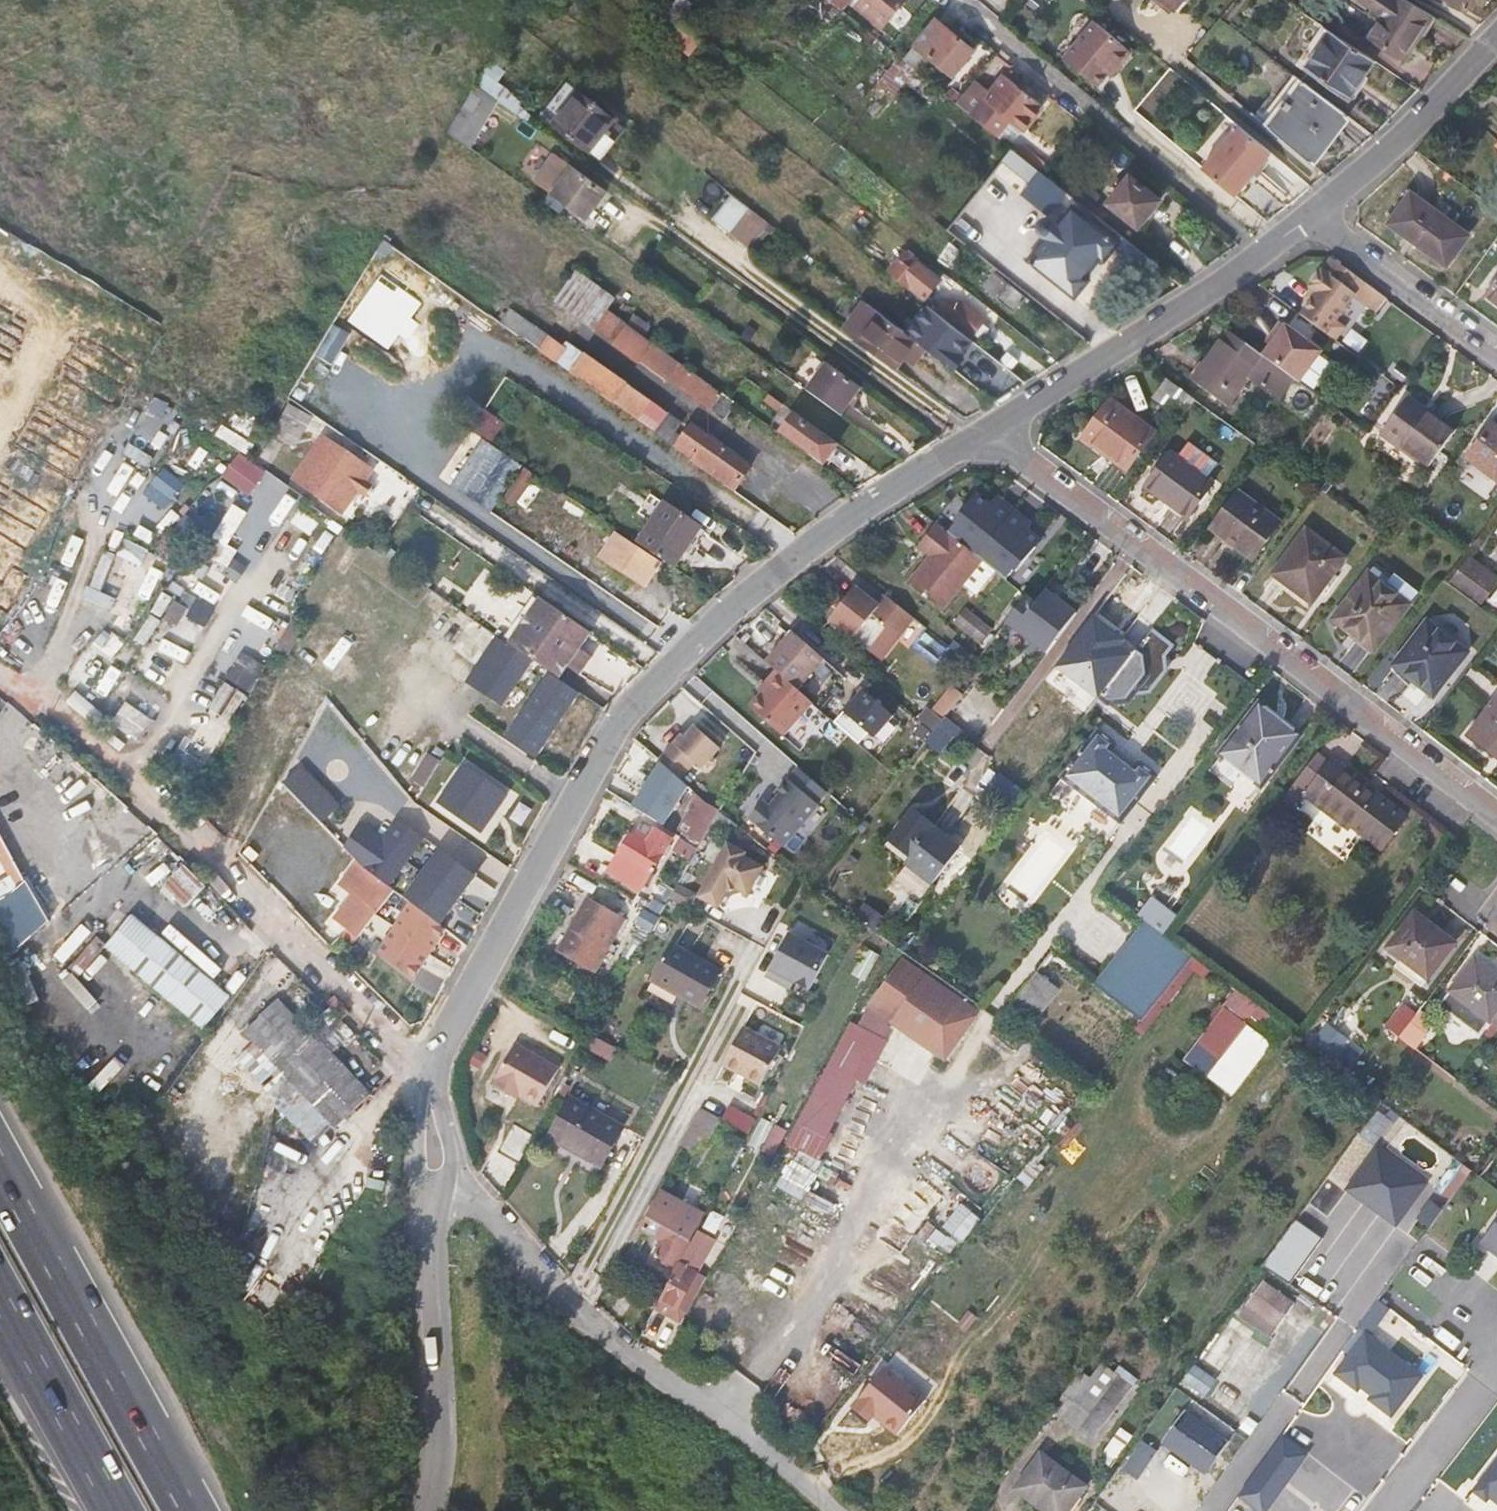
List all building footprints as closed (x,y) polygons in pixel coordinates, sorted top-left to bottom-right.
[(830,4),(840,13),(851,0),(833,0),(830,4)] [(882,12),(877,17),(889,27),(912,0),(869,0),(882,12)] [(1170,16),(1184,0),(1152,0),(1170,16)] [(1431,15),(1406,0),(1365,0),(1376,8),(1373,11),(1382,17),(1369,36),(1404,61),(1415,44),(1412,42),(1431,15)] [(1466,0),(1447,0),(1461,8),(1466,0)] [(1131,52),(1093,20),(1061,57),(1095,86),(1106,74),(1110,77),(1131,52)] [(974,52),(937,22),(916,48),(952,77),(974,52)] [(1350,96),(1375,60),(1324,26),(1300,63),(1350,96)] [(689,57),(701,43),(683,29),(671,43),(689,57)] [(1260,120),(1269,128),(1304,82),(1294,75),(1260,120)] [(990,97),(969,121),(993,140),(1008,125),(1021,137),(1043,111),(1033,102),(1020,91),(1006,79),(990,97)] [(1269,128),(1313,165),(1349,116),(1304,82),(1269,128)] [(501,100),(477,83),(473,89),(468,100),(501,124),(504,120),(493,113),(501,100)] [(976,85),(955,109),(969,121),(990,97),(976,85)] [(595,154),(619,121),(571,86),(547,119),(595,154)] [(1020,91),(1033,102),(1037,97),(1024,86),(1020,91)] [(501,124),(468,100),(450,130),(472,146),(487,124),(497,130),(501,124)] [(520,114),(501,100),(493,113),(504,120),(512,125),(520,114)] [(631,130),(619,121),(595,154),(607,163),(631,130)] [(1269,154),(1237,126),(1201,168),(1234,196),(1269,154)] [(1023,166),(1030,159),(1016,148),(1010,155),(1023,166)] [(556,152),(550,160),(603,198),(608,191),(556,152)] [(1023,166),(1038,178),(1044,170),(1030,159),(1023,166)] [(603,198),(550,160),(536,180),(552,192),(546,200),(562,212),(568,204),(588,218),(603,198)] [(1153,206),(1123,182),(1102,208),(1133,232),(1153,206)] [(840,199),(846,193),(839,187),(833,194),(840,199)] [(1395,225),(1418,195),(1410,189),(1388,220),(1395,225)] [(1474,236),(1418,195),(1395,225),(1451,266),(1474,236)] [(764,218),(742,200),(722,226),(744,243),(764,218)] [(970,204),(950,225),(973,247),(993,226),(970,204)] [(1076,245),(1041,216),(1014,249),(1049,278),(1076,245)] [(908,252),(890,274),(925,302),(943,280),(908,252)] [(378,257),(377,299),(436,299),(436,278),(415,277),(415,279),(403,279),(403,258),(378,257)] [(1319,294),(1303,317),(1328,335),(1338,322),(1358,297),(1377,311),(1387,298),(1334,259),(1311,288),(1319,294)] [(987,291),(997,299),(1008,285),(998,277),(987,291)] [(1487,295),(1496,303),(1496,281),(1487,295)] [(1008,285),(997,299),(1015,313),(1026,299),(1008,285)] [(908,358),(920,344),(860,295),(837,323),(888,363),(899,351),(908,358)] [(986,319),(966,304),(952,320),(973,336),(986,319)] [(515,314),(504,327),(520,339),(530,324),(515,314)] [(726,423),(740,405),(731,399),(727,400),(608,316),(596,332),(667,385),(669,382),(726,423)] [(1267,339),(1257,352),(1288,375),(1294,379),(1316,348),(1274,318),(1265,331),(1270,334),(1267,339)] [(1328,335),(1337,341),(1347,328),(1338,322),(1328,335)] [(1257,352),(1225,328),(1188,377),(1223,403),(1244,374),(1273,395),(1288,375),(1257,352)] [(1270,334),(1265,331),(1262,335),(1267,339),(1270,334)] [(562,364),(569,353),(543,334),(535,344),(562,364)] [(576,376),(658,434),(668,417),(587,360),(576,376)] [(808,390),(842,414),(860,388),(827,365),(808,390)] [(1153,395),(1183,416),(1195,399),(1167,378),(1153,395)] [(751,407),(759,396),(748,388),(741,399),(751,407)] [(1435,463),(1462,426),(1434,405),(1432,408),(1413,394),(1388,426),(1435,463)] [(1126,472),(1154,433),(1110,401),(1086,434),(1115,456),(1111,460),(1126,472)] [(297,438),(310,418),(290,404),(276,423),(297,438)] [(473,427),(492,442),(507,422),(487,408),(473,427)] [(822,437),(795,417),(786,430),(813,450),(809,455),(823,465),(836,447),(822,437)] [(730,448),(695,424),(680,447),(714,472),(730,448)] [(1495,426),(1469,460),(1496,483),(1496,428),(1495,426)] [(825,433),(822,437),(836,447),(839,443),(825,433)] [(1182,462),(1170,453),(1146,486),(1188,517),(1213,485),(1206,480),(1216,465),(1192,447),(1182,462)] [(486,478),(501,456),(490,448),(476,469),(469,463),(454,485),(492,510),(505,490),(486,478)] [(238,452),(224,477),(253,494),(267,468),(238,452)] [(339,482),(325,503),(343,515),(372,474),(353,462),(339,482)] [(525,466),(504,497),(515,505),(536,473),(525,466)] [(163,468),(148,495),(169,506),(184,479),(163,468)] [(315,495),(325,503),(339,482),(329,475),(315,495)] [(1253,560),(1280,524),(1239,494),(1212,529),(1253,560)] [(640,547),(674,570),(700,531),(651,499),(639,516),(654,527),(640,547)] [(232,538),(246,510),(234,503),(219,531),(232,538)] [(947,612),(986,561),(940,525),(921,549),(934,559),(913,585),(947,612)] [(1314,604),(1346,560),(1308,532),(1275,574),(1314,604)] [(645,588),(658,568),(622,544),(608,563),(645,588)] [(1030,578),(1037,570),(1017,555),(1011,564),(1030,578)] [(1447,586),(1472,605),(1487,584),(1463,565),(1447,586)] [(1369,577),(1365,583),(1385,599),(1390,593),(1369,577)] [(1385,599),(1365,583),(1334,624),(1374,653),(1409,607),(1390,593),(1385,599)] [(910,616),(886,597),(879,606),(856,588),(831,620),(872,651),(888,629),(895,634),(910,616)] [(1032,598),(1011,623),(1051,656),(1082,616),(1053,592),(1042,606),(1032,598)] [(592,634),(542,599),(511,645),(534,661),(555,676),(561,680),(592,634)] [(974,643),(983,630),(965,616),(956,628),(974,643)] [(1121,676),(1147,643),(1120,622),(1093,655),(1121,676)] [(1437,698),(1469,654),(1429,624),(1397,667),(1437,698)] [(793,633),(767,663),(779,673),(800,691),(826,660),(793,633)] [(504,705),(534,661),(511,645),(498,637),(468,681),(504,705)] [(1169,651),(1151,637),(1147,643),(1121,676),(1089,717),(1107,732),(1169,651)] [(244,649),(227,675),(250,691),(268,664),(244,649)] [(1184,663),(1169,651),(1107,732),(1123,744),(1184,663)] [(800,691),(779,673),(768,686),(770,687),(752,708),(785,735),(814,702),(800,691)] [(534,751),(576,691),(561,680),(555,676),(513,737),(534,751)] [(898,718),(867,692),(848,715),(878,741),(898,718)] [(1296,734),(1257,704),(1211,765),(1251,795),(1296,734)] [(1473,741),(1496,759),(1496,709),(1473,741)] [(935,723),(930,728),(937,734),(941,729),(935,723)] [(937,734),(927,745),(946,759),(949,755),(957,756),(966,744),(943,726),(941,729),(937,734)] [(684,736),(661,763),(664,765),(682,780),(692,769),(698,775),(703,770),(708,769),(713,764),(713,758),(721,749),(696,727),(687,739),(684,736)] [(1054,800),(1104,736),(1098,732),(1049,796),(1054,800)] [(1072,815),(1119,755),(1112,749),(1116,745),(1104,736),(1054,800),(1072,815)] [(1304,790),(1343,820),(1368,787),(1329,757),(1326,760),(1316,752),(1284,794),(1295,803),(1304,790)] [(1072,815),(1106,842),(1156,776),(1139,763),(1136,768),(1119,755),(1072,815)] [(416,777),(426,783),(438,762),(428,757),(416,777)] [(323,823),(343,804),(303,763),(284,781),(323,823)] [(668,828),(691,788),(682,780),(664,765),(639,810),(668,828)] [(479,834),(505,796),(465,768),(439,806),(479,834)] [(764,801),(750,818),(784,847),(829,794),(798,768),(779,790),(782,792),(770,807),(764,801)] [(989,790),(1016,812),(1029,796),(1001,775),(989,790)] [(1368,787),(1343,820),(1350,825),(1352,823),(1381,846),(1405,814),(1368,787)] [(696,858),(719,805),(695,794),(672,848),(696,858)] [(933,882),(958,848),(932,829),(907,862),(933,882)] [(639,891),(671,840),(656,832),(649,842),(640,836),(636,840),(630,837),(609,872),(639,891)] [(721,903),(731,887),(741,885),(751,892),(768,865),(749,854),(751,850),(735,840),(703,891),(721,903)] [(437,924),(472,876),(437,849),(402,898),(407,902),(437,924)] [(349,894),(333,917),(357,938),(394,890),(364,870),(354,859),(338,884),(349,894)] [(203,888),(183,867),(162,885),(183,908),(203,888)] [(680,884),(673,897),(690,906),(697,894),(680,884)] [(593,972),(624,919),(588,899),(558,952),(593,972)] [(407,977),(443,928),(437,924),(407,902),(371,952),(407,977)] [(850,916),(863,925),(869,918),(865,915),(867,913),(858,906),(850,916)] [(1425,979),(1452,944),(1413,915),(1386,949),(1425,979)] [(1144,919),(1094,984),(1142,1021),(1192,956),(1144,919)] [(889,926),(880,938),(899,952),(905,956),(913,944),(889,926)] [(788,932),(766,975),(781,983),(785,976),(809,989),(828,953),(788,932)] [(228,999),(140,934),(115,969),(204,1033),(228,999)] [(718,969),(671,942),(651,979),(699,1006),(718,969)] [(905,956),(899,952),(863,1001),(939,1057),(976,1008),(905,956)] [(1487,1022),(1496,1009),(1496,979),(1472,960),(1448,993),(1487,1022)] [(1033,973),(1005,1010),(1022,1023),(1050,987),(1033,973)] [(1237,987),(1184,1059),(1235,1095),(1274,1041),(1261,1032),(1274,1014),(1237,987)] [(285,1077),(317,1046),(281,1007),(267,992),(234,1023),(285,1077)] [(325,1038),(289,999),(281,1007),(317,1046),(325,1038)] [(1496,1030),(1496,1009),(1487,1022),(1496,1030)] [(1325,1024),(1314,1046),(1354,1065),(1364,1043),(1325,1024)] [(1409,1024),(1398,1037),(1412,1048),(1422,1033),(1409,1024)] [(742,1028),(722,1066),(760,1085),(780,1047),(742,1028)] [(317,1046),(338,1068),(346,1060),(325,1038),(317,1046)] [(864,1053),(836,1038),(793,1120),(821,1135),(864,1053)] [(494,1085),(511,1095),(514,1091),(522,1095),(540,1106),(559,1069),(516,1045),(494,1085)] [(366,1098),(338,1068),(317,1046),(285,1077),(334,1130),(366,1098)] [(566,1083),(574,1088),(582,1073),(574,1068),(566,1083)] [(566,1083),(559,1094),(567,1099),(574,1088),(566,1083)] [(514,1091),(511,1095),(519,1100),(522,1095),(514,1091)] [(622,1126),(571,1097),(550,1135),(602,1164),(622,1126)] [(1382,1105),(1364,1133),(1375,1141),(1394,1112),(1382,1105)] [(730,1108),(723,1121),(749,1136),(756,1122),(730,1108)] [(700,1109),(681,1146),(692,1152),(711,1115),(700,1109)] [(1398,1226),(1431,1181),(1375,1139),(1342,1185),(1398,1226)] [(704,1214),(664,1192),(644,1229),(664,1241),(655,1256),(674,1267),(704,1214)] [(945,1225),(963,1240),(982,1219),(964,1203),(945,1225)] [(1481,1243),(1496,1256),(1496,1222),(1481,1243)] [(1418,1240),(1363,1326),(1380,1337),(1396,1312),(1414,1285),(1417,1287),(1438,1253),(1418,1240)] [(685,1256),(661,1301),(678,1310),(702,1266),(685,1256)] [(1265,1278),(1238,1315),(1271,1339),(1298,1302),(1265,1278)] [(1386,1421),(1416,1381),(1360,1339),(1330,1379),(1351,1395),(1357,1387),(1370,1397),(1364,1404),(1386,1421)] [(1187,1381),(1209,1395),(1219,1379),(1197,1365),(1187,1381)] [(1064,1416),(1080,1428),(1088,1417),(1099,1425),(1127,1387),(1101,1367),(1064,1416)] [(882,1377),(854,1413),(871,1425),(874,1421),(897,1440),(921,1407),(882,1377)] [(1207,1473),(1232,1439),(1188,1407),(1162,1441),(1207,1473)] [(1088,1417),(1080,1428),(1091,1436),(1099,1425),(1088,1417)] [(1239,1495),(1262,1510),(1269,1510),(1312,1452),(1284,1432),(1239,1495)] [(1042,1455),(1016,1489),(1040,1509),(1047,1500),(1055,1506),(1052,1510),(1067,1510),(1084,1488),(1042,1455)] [(1472,1500),(1485,1510),(1486,1510),(1492,1503),(1496,1507),(1496,1467),(1472,1500)]
